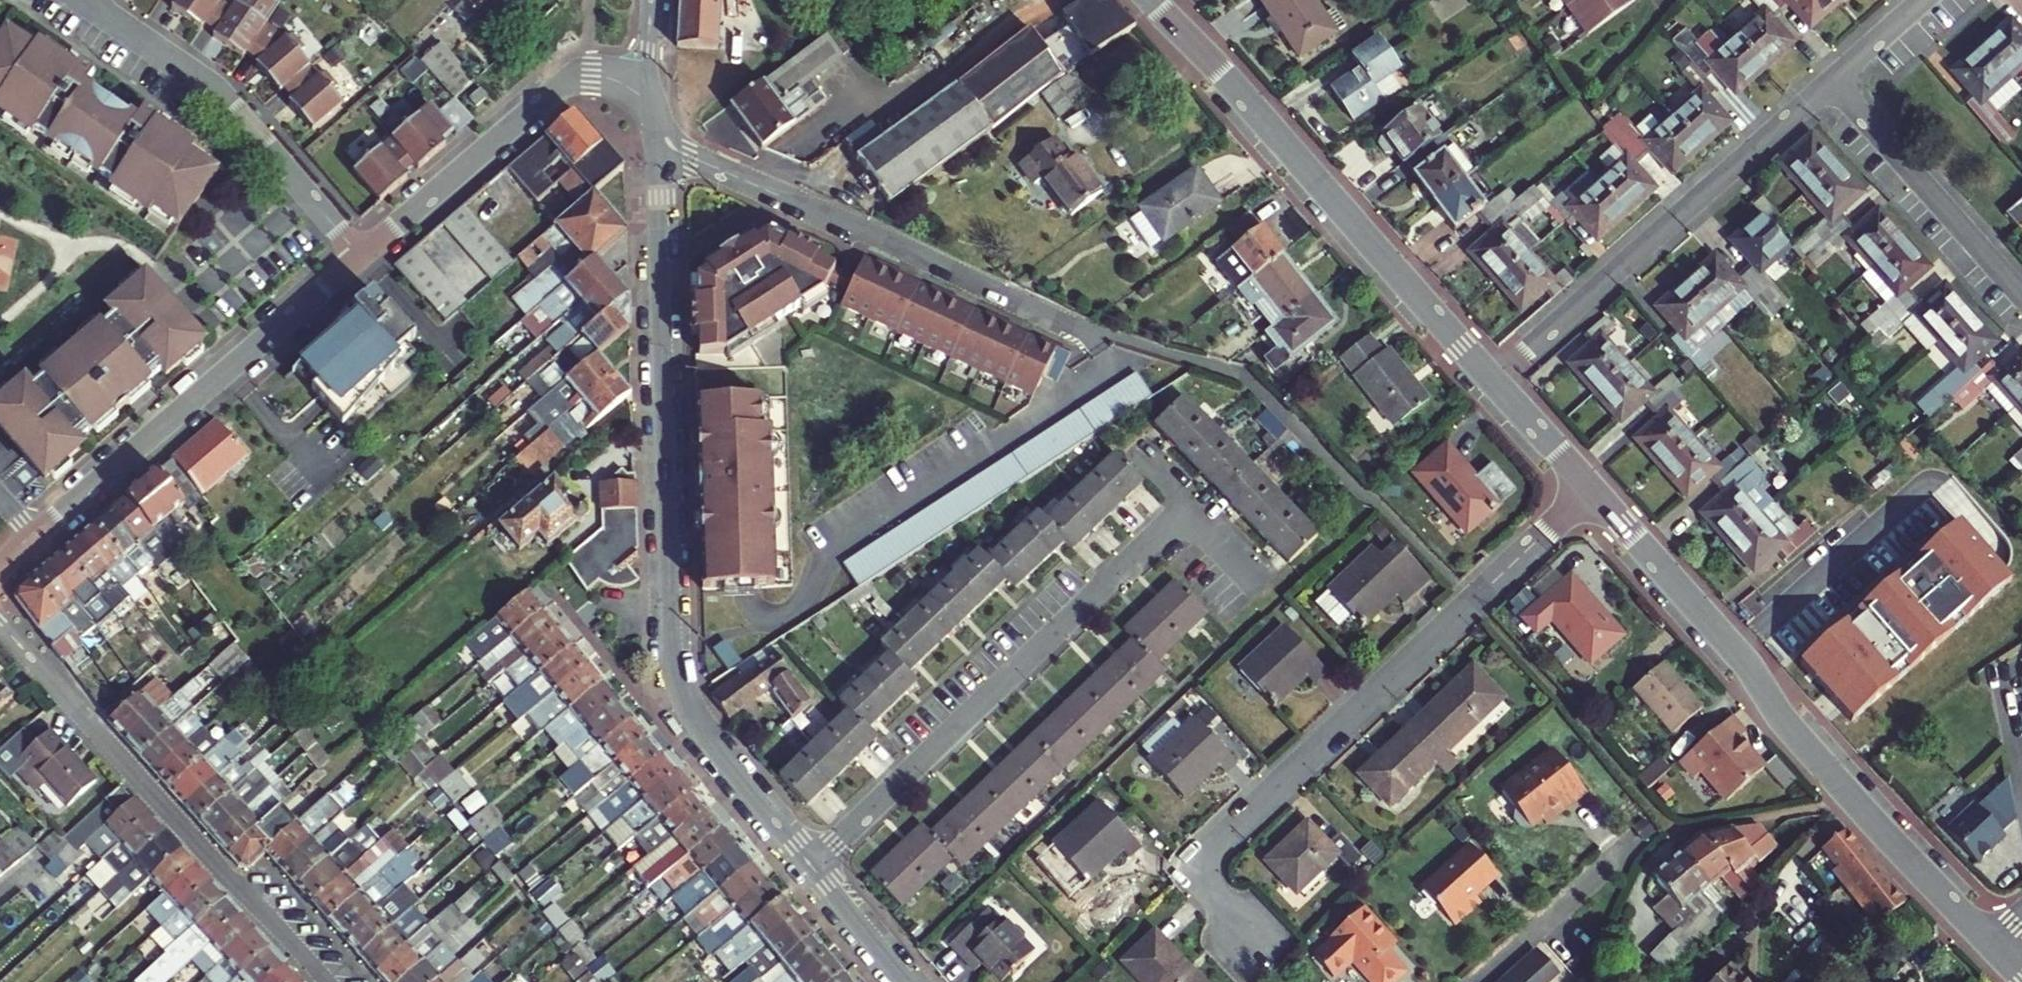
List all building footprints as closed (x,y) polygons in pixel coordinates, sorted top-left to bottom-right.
[(175,3),(204,23),(207,19),(220,0),(178,0),(175,3)] [(207,19),(220,27),(217,32),(246,52),(269,19),(282,0),(220,0),(207,19)] [(468,24),(494,0),(471,0),(466,5),(464,3),(456,10),(468,24)] [(680,49),(721,51),(723,0),(682,0),(680,49)] [(1089,64),(1135,34),(1103,0),(1096,0),(1061,24),(1089,64)] [(1301,59),(1338,35),(1313,0),(1258,0),(1301,59)] [(1590,35),(1637,1),(1637,0),(1564,0),(1590,35)] [(1739,37),(1766,67),(1793,43),(1775,23),(1785,13),(1774,0),(1760,0),(1756,4),(1765,14),(1739,37)] [(1843,1),(1842,0),(1774,0),(1785,13),(1796,4),(1815,26),(1843,1)] [(1987,41),(2018,77),(2021,73),(2021,23),(2016,16),(1987,41)] [(269,19),(246,52),(255,52),(264,58),(262,62),(266,67),(299,32),(298,30),(291,36),(269,19)] [(148,105),(143,112),(93,77),(97,71),(82,60),(78,66),(44,43),(39,40),(35,45),(10,28),(0,43),(0,120),(172,237),(181,225),(217,172),(221,166),(196,148),(190,144),(159,123),(163,116),(148,105)] [(301,109),(336,76),(331,70),(325,75),(315,63),(305,51),(311,46),(299,32),(266,67),(284,89),(289,85),(298,97),(294,100),(301,109)] [(825,40),(844,64),(849,60),(831,36),(825,40)] [(956,89),(989,132),(1064,80),(1032,36),(956,89)] [(78,66),(82,60),(48,37),(44,43),(78,66)] [(1739,92),(1766,67),(1739,37),(1712,62),(1702,51),(1693,60),(1708,76),(1710,78),(1719,70),(1739,92)] [(812,88),(844,64),(825,40),(777,76),(731,113),(763,153),(826,107),(812,88)] [(1354,126),(1385,104),(1377,92),(1403,73),(1380,41),(1354,60),(1363,71),(1331,94),(1354,126)] [(1968,99),(2005,140),(2021,127),(2004,108),(2021,92),(2021,81),(2018,77),(1987,41),(1960,64),(1981,88),(1968,99)] [(441,43),(421,61),(455,99),(474,81),(441,43)] [(343,84),(336,76),(301,109),(317,129),(348,103),(337,89),(343,84)] [(1678,118),(1705,147),(1731,123),(1714,104),(1724,95),(1710,78),(1708,76),(1696,87),(1703,95),(1678,118)] [(1083,104),(1069,82),(1042,100),(1057,122),(1083,104)] [(469,99),(476,107),(487,97),(480,89),(469,99)] [(890,206),(990,133),(989,132),(956,89),(882,143),(870,127),(845,145),(852,154),(871,179),(861,186),(870,198),(879,192),(890,206)] [(404,126),(392,138),(415,164),(418,168),(446,145),(442,140),(454,130),(431,103),(419,114),(414,108),(400,121),(404,126)] [(572,171),(559,183),(579,205),(592,194),(621,169),(573,113),(506,169),(535,203),(552,188),(541,175),(561,158),(572,171)] [(1406,167),(1439,143),(1419,115),(1386,139),(1386,140),(1382,143),(1380,147),(1388,158),(1393,157),(1397,154),(1406,167)] [(159,123),(190,144),(195,138),(163,116),(159,123)] [(1705,147),(1678,118),(1656,138),(1648,129),(1634,141),(1650,159),(1658,151),(1677,172),(1705,147)] [(1406,167),(1434,206),(1464,184),(1444,155),(1456,147),(1449,137),(1439,143),(1406,167)] [(404,173),(415,164),(392,138),(381,147),(376,142),(361,154),(366,160),(354,171),(380,201),(407,177),(404,173)] [(1103,195),(1074,154),(1068,158),(1054,138),(1020,163),(1034,183),(1044,176),(1071,217),(1103,195)] [(1604,185),(1631,216),(1658,192),(1637,170),(1650,159),(1634,141),(1621,152),(1630,162),(1604,185)] [(1778,176),(1801,202),(1831,175),(1808,150),(1778,176)] [(1568,221),(1574,228),(1584,219),(1604,240),(1631,216),(1604,185),(1593,173),(1555,206),(1568,221)] [(1121,181),(1116,174),(1105,182),(1110,189),(1121,181)] [(1855,203),(1831,175),(1801,202),(1824,228),(1812,238),(1822,249),(1844,230),(1836,220),(1855,203)] [(1218,208),(1196,176),(1140,213),(1142,217),(1129,226),(1146,251),(1159,243),(1161,246),(1218,208)] [(1464,184),(1434,206),(1454,234),(1475,218),(1484,230),(1489,227),(1506,213),(1499,204),(1486,213),(1464,184)] [(1499,284),(1532,254),(1545,242),(1525,219),(1548,199),(1539,189),(1506,213),(1489,227),(1496,235),(1474,255),(1499,284)] [(1774,226),(1785,216),(1763,192),(1753,202),(1762,213),(1774,226)] [(533,280),(510,300),(525,318),(536,308),(593,259),(624,232),(592,194),(579,205),(516,260),(525,269),(549,248),(558,259),(533,280)] [(2005,214),(2016,227),(2020,231),(2021,229),(2021,206),(2019,202),(2005,214)] [(462,207),(442,225),(452,236),(472,219),(462,207)] [(1792,247),(1774,226),(1762,213),(1736,236),(1756,258),(1743,269),(1763,291),(1779,309),(1792,297),(1767,269),(1792,247)] [(1234,292),(1281,259),(1247,216),(1225,231),(1237,251),(1215,266),(1234,292)] [(461,248),(482,230),(472,219),(452,236),(461,248)] [(1848,253),(1868,276),(1898,251),(1872,221),(1852,239),(1844,230),(1822,249),(1806,263),(1819,278),(1848,253)] [(471,259),(492,241),(482,230),(461,248),(471,259)] [(759,245),(754,238),(706,267),(710,274),(699,281),(700,303),(692,303),(693,336),(701,336),(701,356),(701,357),(727,356),(764,333),(790,318),(828,294),(833,283),(852,292),(858,277),(839,268),(820,260),(823,253),(792,239),(789,246),(770,238),(759,245)] [(481,270),(502,253),(492,241),(471,259),(481,270)] [(394,266),(404,277),(425,259),(415,248),(394,266)] [(525,269),(533,280),(558,259),(549,248),(525,269)] [(1923,278),(1898,251),(1868,276),(1888,298),(1866,318),(1879,332),(1910,306),(1902,296),(1923,278)] [(491,282),(512,264),(502,253),(481,270),(491,282)] [(1532,254),(1499,284),(1523,310),(1546,290),(1553,298),(1575,279),(1565,267),(1553,277),(1532,254)] [(845,306),(1040,391),(1050,368),(1065,375),(1078,346),(1054,335),(1053,338),(1015,320),(1016,318),(999,311),(998,313),(960,296),(961,294),(945,287),(944,289),(905,272),(906,270),(890,262),(889,265),(868,255),(858,277),(852,292),(845,306)] [(1763,291),(1743,269),(1735,277),(1714,255),(1687,280),(1716,312),(1744,286),(1755,298),(1763,291)] [(414,289),(435,271),(425,259),(404,277),(414,289)] [(558,322),(610,278),(593,259),(536,308),(552,327),(558,322)] [(1250,308),(1267,332),(1312,298),(1281,259),(1234,292),(1247,310),(1250,308)] [(424,300),(445,282),(435,271),(414,289),(424,300)] [(118,288),(123,294),(140,281),(134,274),(118,288)] [(93,429),(112,413),(115,416),(130,404),(127,400),(145,385),(161,371),(166,377),(182,364),(199,349),(205,345),(146,275),(140,281),(123,294),(108,308),(25,379),(10,393),(0,401),(0,426),(44,479),(49,475),(66,460),(83,447),(78,441),(93,429)] [(533,376),(627,298),(610,278),(558,322),(563,327),(546,342),(550,347),(517,374),(524,383),(533,376)] [(1716,312),(1687,280),(1659,305),(1680,328),(1670,337),(1690,358),(1700,348),(1689,336),(1716,312)] [(434,311),(455,293),(445,282),(424,300),(434,311)] [(417,339),(375,292),(365,301),(356,308),(363,317),(352,327),(349,324),(301,368),(314,378),(320,385),(313,390),(353,435),(418,379),(398,356),(417,339)] [(443,322),(464,305),(455,293),(434,311),(443,322)] [(790,318),(794,324),(832,301),(828,294),(790,318)] [(1901,336),(1921,358),(1933,348),(1964,320),(1942,295),(1919,315),(1910,306),(1879,332),(1890,346),(1901,336)] [(356,308),(365,301),(361,297),(301,368),(349,324),(352,327),(363,317),(356,308)] [(596,355),(628,329),(627,298),(533,376),(549,395),(596,355)] [(1312,298),(1267,332),(1262,335),(1273,349),(1260,360),(1278,385),(1307,362),(1299,353),(1335,326),(1312,298)] [(1575,370),(1598,397),(1633,367),(1609,339),(1619,330),(1610,320),(1590,338),(1599,349),(1575,370)] [(1988,348),(1964,320),(1933,348),(1956,373),(1942,385),(1951,396),(1973,378),(1965,368),(1988,348)] [(764,333),(727,356),(731,363),(768,340),(764,333)] [(1345,356),(1404,426),(1439,397),(1399,347),(1386,357),(1370,336),(1345,356)] [(199,349),(182,364),(186,369),(204,354),(199,349)] [(569,413),(613,375),(596,355),(549,395),(538,404),(546,414),(560,402),(569,413)] [(2011,410),(2021,401),(2021,361),(2021,360),(2001,377),(1989,364),(1973,378),(1951,396),(1945,401),(1957,415),(1990,387),(2011,410)] [(1646,404),(1656,414),(1679,395),(1669,384),(1657,395),(1633,367),(1598,397),(1622,424),(1646,404)] [(842,566),(858,590),(1098,434),(1130,413),(1153,398),(1137,374),(842,566)] [(528,448),(513,461),(526,477),(561,448),(562,450),(629,396),(613,375),(569,413),(547,432),(528,448)] [(127,400),(130,404),(131,406),(150,390),(145,385),(127,400)] [(10,393),(5,387),(0,392),(0,401),(10,393)] [(486,401),(493,409),(501,401),(494,394),(486,401)] [(1688,405),(1679,395),(1656,414),(1664,425),(1642,445),(1663,469),(1696,440),(1675,416),(1688,405)] [(1188,397),(1158,424),(1289,567),(1319,541),(1188,397)] [(766,401),(699,402),(701,473),(697,473),(698,498),(701,498),(704,592),(779,590),(775,432),(767,432),(766,401)] [(766,401),(767,432),(775,432),(774,401),(766,401)] [(2011,410),(2021,423),(2021,401),(2011,410)] [(117,418),(115,416),(112,413),(93,429),(97,435),(117,418)] [(517,435),(528,448),(547,432),(536,419),(517,435)] [(246,457),(216,422),(172,460),(200,497),(246,457)] [(1710,477),(1720,489),(1743,468),(1732,455),(1719,466),(1696,440),(1663,469),(1687,497),(1710,477)] [(1447,446),(1415,474),(1467,534),(1516,490),(1492,463),(1475,478),(1447,446)] [(804,799),(874,735),(865,726),(915,679),(906,670),(1006,577),(1015,586),(1066,539),(1073,547),(1138,487),(1112,458),(1047,519),(1038,509),(988,556),(978,546),(878,640),(889,652),(839,699),(847,708),(779,771),(804,799)] [(71,466),(66,460),(49,475),(54,481),(71,466)] [(152,534),(168,552),(180,542),(164,522),(184,506),(188,512),(203,500),(200,497),(172,460),(156,472),(155,470),(123,497),(151,532),(152,534)] [(1705,517),(1729,544),(1763,514),(1739,487),(1751,477),(1743,468),(1720,489),(1727,498),(1705,517)] [(602,487),(603,514),(604,531),(568,561),(589,592),(600,583),(616,592),(640,587),(628,567),(631,563),(626,557),(634,550),(638,547),(636,473),(630,474),(627,471),(607,487),(602,487)] [(558,482),(508,523),(527,547),(547,531),(556,542),(587,517),(588,518),(591,518),(592,518),(594,516),(596,513),(595,510),(594,507),(591,505),(586,506),(582,509),(558,482)] [(158,569),(172,557),(168,552),(152,534),(151,532),(123,497),(108,511),(153,562),(158,569)] [(153,562),(108,511),(92,525),(122,560),(137,576),(153,562)] [(1779,533),(1763,514),(1729,544),(1754,572),(1777,552),(1787,563),(1811,542),(1792,522),(1779,533)] [(1958,522),(1799,662),(1850,721),(2010,580),(1958,522)] [(363,531),(371,541),(381,533),(372,523),(363,531)] [(122,560),(92,525),(76,538),(121,589),(121,590),(134,604),(145,595),(133,579),(137,576),(122,560)] [(90,587),(101,599),(111,589),(116,595),(121,590),(121,589),(76,538),(60,552),(90,587)] [(1403,603),(1430,578),(1398,544),(1383,558),(1374,548),(1328,592),(1332,596),(1320,607),(1340,628),(1352,617),(1362,628),(1396,596),(1403,603)] [(631,563),(639,556),(634,550),(626,557),(631,563)] [(105,604),(90,587),(60,552),(44,566),(88,618),(94,624),(93,625),(95,629),(114,615),(105,604)] [(263,572),(251,558),(243,565),(255,579),(263,572)] [(88,618),(44,566),(28,579),(73,630),(71,632),(79,642),(95,629),(93,625),(94,624),(88,618)] [(1590,664),(1623,635),(1571,576),(1523,619),(1536,634),(1552,620),(1590,664)] [(73,630),(28,579),(16,590),(15,600),(60,660),(81,645),(79,642),(71,632),(73,630)] [(1131,637),(926,829),(921,823),(868,872),(898,906),(953,856),(957,860),(1161,669),(1156,664),(1203,620),(1171,586),(1124,630),(1131,637)] [(105,603),(105,604),(116,595),(111,589),(101,599),(105,603)] [(1523,612),(1543,600),(1537,589),(1517,601),(1523,612)] [(481,661),(541,611),(526,592),(465,642),(481,661)] [(1316,604),(1320,607),(1332,596),(1328,592),(1316,604)] [(557,630),(541,611),(481,661),(488,669),(479,676),(487,687),(557,630)] [(1314,682),(1326,671),(1285,627),(1239,670),(1273,706),(1307,675),(1314,682)] [(571,647),(557,630),(487,687),(502,704),(571,647)] [(140,645),(156,666),(169,656),(153,636),(140,645)] [(180,658),(190,650),(182,640),(172,648),(180,658)] [(730,672),(744,662),(727,640),(713,650),(730,672)] [(217,676),(223,682),(247,660),(232,644),(208,666),(217,676)] [(741,676),(713,697),(729,719),(770,689),(792,719),(812,703),(771,646),(743,665),(749,674),(743,679),(741,676)] [(571,647),(502,704),(517,722),(525,716),(586,665),(571,647)] [(1673,734),(1702,708),(1662,663),(1633,689),(1673,734)] [(586,665),(525,716),(540,734),(545,730),(601,684),(586,665)] [(200,688),(202,689),(217,676),(208,666),(193,680),(200,688)] [(117,696),(134,683),(125,669),(108,683),(117,696)] [(1413,724),(1442,754),(1499,700),(1470,669),(1413,724)] [(124,741),(139,758),(188,714),(192,710),(185,702),(200,688),(193,680),(170,700),(124,741)] [(107,722),(124,741),(170,700),(153,681),(107,722)] [(89,693),(100,709),(114,698),(102,683),(89,693)] [(12,698),(0,684),(0,709),(12,698)] [(616,701),(601,684),(545,730),(560,747),(565,743),(616,701)] [(616,701),(565,743),(580,761),(631,720),(616,701)] [(423,738),(433,730),(418,713),(409,720),(423,738)] [(154,774),(202,730),(188,714),(139,758),(154,774)] [(1731,717),(1679,762),(1694,779),(1701,773),(1727,801),(1765,768),(1739,738),(1745,733),(1731,717)] [(1224,774),(1236,763),(1195,718),(1183,730),(1173,719),(1142,747),(1152,758),(1149,761),(1183,798),(1217,766),(1224,774)] [(407,751),(423,738),(409,720),(393,733),(407,751)] [(631,720),(580,761),(558,779),(573,797),(589,784),(646,738),(631,720)] [(1442,754),(1413,724),(1357,778),(1387,809),(1433,765),(1442,774),(1452,764),(1442,754)] [(168,790),(183,806),(231,763),(240,755),(236,751),(251,738),(240,725),(217,746),(168,790)] [(316,745),(303,728),(292,737),(305,753),(316,745)] [(31,787),(38,788),(44,783),(67,808),(95,783),(49,732),(35,744),(22,729),(0,748),(0,772),(8,781),(17,772),(31,787)] [(154,774),(168,790),(217,746),(202,730),(154,774)] [(646,738),(589,784),(597,793),(580,807),(587,816),(660,756),(646,738)] [(433,759),(420,742),(408,751),(422,768),(433,759)] [(305,753),(305,754),(318,770),(329,760),(316,745),(305,753)] [(1586,792),(1553,750),(1502,790),(1518,810),(1516,819),(1522,826),(1532,828),(1542,819),(1559,806),(1563,811),(1586,792)] [(263,751),(248,765),(254,772),(255,771),(262,764),(269,758),(263,751)] [(400,761),(415,779),(423,771),(408,754),(400,761)] [(675,773),(660,756),(587,816),(589,818),(600,810),(612,825),(675,773)] [(437,757),(422,770),(437,787),(452,775),(437,757)] [(1776,758),(1765,768),(1785,791),(1796,781),(1776,758)] [(1647,791),(1670,770),(1660,759),(1637,779),(1647,791)] [(183,806),(197,823),(254,772),(248,765),(247,763),(238,771),(231,763),(183,806)] [(255,771),(269,787),(277,780),(262,764),(255,771)] [(197,823),(212,839),(269,787),(255,771),(254,772),(197,823)] [(690,792),(675,773),(612,825),(602,833),(617,852),(626,844),(690,792)] [(452,806),(468,792),(453,774),(452,775),(437,787),(452,806)] [(269,787),(212,839),(227,855),(280,807),(284,803),(275,794),(278,791),(276,790),(281,785),(277,780),(269,787)] [(117,816),(132,802),(119,788),(104,801),(117,816)] [(476,792),(459,804),(469,817),(485,805),(476,792)] [(706,811),(690,792),(626,844),(640,861),(631,869),(632,871),(706,811)] [(331,823),(343,812),(327,795),(295,824),(264,852),(265,853),(280,869),(331,823)] [(1976,803),(1948,829),(1979,863),(2008,837),(2003,831),(2015,820),(1992,795),(1979,806),(1976,803)] [(86,844),(101,861),(151,816),(136,799),(132,802),(117,816),(104,801),(63,838),(70,846),(50,863),(45,868),(55,879),(83,855),(78,850),(86,844)] [(1035,860),(1065,894),(1080,881),(1084,885),(1088,882),(1087,880),(1120,851),(1126,858),(1139,847),(1098,802),(1035,860)] [(1563,811),(1559,806),(1542,819),(1546,824),(1563,811)] [(280,807),(227,855),(238,868),(248,868),(265,853),(264,852),(295,824),(280,807)] [(481,842),(498,829),(483,810),(466,824),(468,826),(481,842)] [(706,811),(632,871),(647,889),(661,877),(721,829),(706,811)] [(85,875),(100,891),(166,832),(151,816),(101,861),(85,875)] [(347,840),(331,823),(280,869),(296,887),(347,840)] [(1324,842),(1307,825),(1270,860),(1300,891),(1336,857),(1351,872),(1367,856),(1339,828),(1324,842)] [(1699,836),(1750,891),(1761,880),(1752,869),(1748,864),(1755,858),(1759,864),(1778,847),(1759,825),(1699,836)] [(378,844),(362,826),(347,840),(296,887),(311,904),(378,844)] [(18,862),(36,848),(37,847),(18,827),(0,842),(0,844),(18,862)] [(494,858),(512,844),(498,829),(481,842),(494,858)] [(736,847),(721,829),(661,877),(676,896),(736,847)] [(1818,883),(1862,939),(1905,902),(1847,830),(1824,847),(1839,866),(1818,883)] [(36,848),(50,863),(68,846),(55,831),(37,847),(36,848)] [(392,831),(381,841),(397,859),(405,852),(408,849),(392,831)] [(100,891),(115,908),(148,878),(181,849),(166,832),(100,891)] [(1721,875),(1743,902),(1751,893),(1750,891),(1699,836),(1680,852),(1710,885),(1721,875)] [(378,844),(311,904),(327,922),(397,859),(381,841),(378,844)] [(18,862),(0,844),(0,876),(1,876),(18,862)] [(751,865),(736,847),(676,896),(691,914),(751,865)] [(1424,892),(1455,926),(1481,902),(1473,894),(1479,888),(1482,891),(1499,876),(1473,847),(1424,892)] [(163,895),(196,865),(181,849),(148,878),(163,895)] [(327,922),(343,939),(401,886),(413,875),(408,869),(415,864),(405,852),(397,859),(327,922)] [(1734,912),(1710,885),(1680,852),(1652,875),(1669,894),(1658,904),(1670,918),(1666,921),(1674,931),(1650,955),(1671,974),(1734,912)] [(1748,864),(1752,869),(1759,864),(1755,858),(1748,864)] [(498,862),(490,870),(505,888),(513,880),(498,862)] [(210,882),(196,865),(163,895),(145,910),(160,927),(210,882)] [(765,883),(751,865),(691,914),(706,931),(765,883)] [(529,866),(517,875),(529,890),(541,880),(529,866)] [(531,896),(543,909),(562,893),(550,880),(531,896)] [(160,927),(149,937),(164,954),(225,898),(210,882),(160,927)] [(765,883),(706,931),(698,938),(713,957),(715,955),(780,901),(765,883)] [(417,904),(401,886),(343,939),(358,956),(410,910),(417,904)] [(462,916),(479,900),(470,891),(453,906),(462,916)] [(133,981),(165,981),(190,960),(240,915),(225,898),(164,954),(133,981)] [(796,920),(780,901),(715,955),(730,974),(743,963),(796,920)] [(452,904),(425,928),(374,974),(381,981),(400,981),(467,921),(462,916),(453,906),(452,904)] [(553,904),(541,914),(555,931),(567,922),(553,904)] [(1654,907),(1666,921),(1670,918),(1658,904),(1654,907)] [(374,974),(425,928),(410,910),(358,956),(374,974)] [(1389,941),(1364,913),(1331,943),(1333,946),(1314,963),(1331,981),(1336,981),(1352,967),(1366,981),(1400,981),(1406,977),(1387,957),(1380,949),(1389,941)] [(984,966),(999,981),(1000,981),(1030,953),(1000,921),(996,925),(986,914),(949,947),(975,975),(984,966)] [(190,960),(204,976),(255,931),(240,915),(190,960)] [(457,963),(452,958),(480,933),(468,920),(467,921),(400,981),(435,981),(457,963)] [(796,920),(743,963),(759,981),(811,938),(796,920)] [(570,949),(583,939),(569,922),(556,933),(570,949)] [(270,948),(255,931),(204,976),(209,981),(231,981),(270,948)] [(481,949),(488,943),(484,938),(472,948),(477,953),(481,949)] [(759,981),(758,981),(795,981),(826,957),(811,938),(759,981)] [(1151,938),(1117,968),(1130,981),(1192,981),(1151,938)] [(1396,949),(1389,941),(1380,949),(1387,957),(1396,949)] [(585,969),(595,961),(581,943),(570,951),(585,969)] [(284,964),(270,948),(231,981),(264,981),(284,964)] [(473,979),(469,975),(488,957),(481,949),(477,953),(472,948),(457,963),(435,981),(470,981),(473,979)] [(1534,952),(1501,981),(1542,981),(1554,971),(1534,952)] [(795,981),(832,981),(841,975),(826,957),(795,981)] [(506,971),(497,959),(489,966),(498,978),(506,971)] [(299,981),(284,964),(264,981),(298,981),(299,981)] [(1728,965),(1712,981),(1746,981),(1728,965)] [(1815,981),(1816,981),(1830,968),(1826,965),(1812,979),(1815,981)] [(1816,981),(1841,981),(1842,981),(1830,968),(1816,981)] [(479,974),(473,979),(470,981),(487,981),(479,974)]
